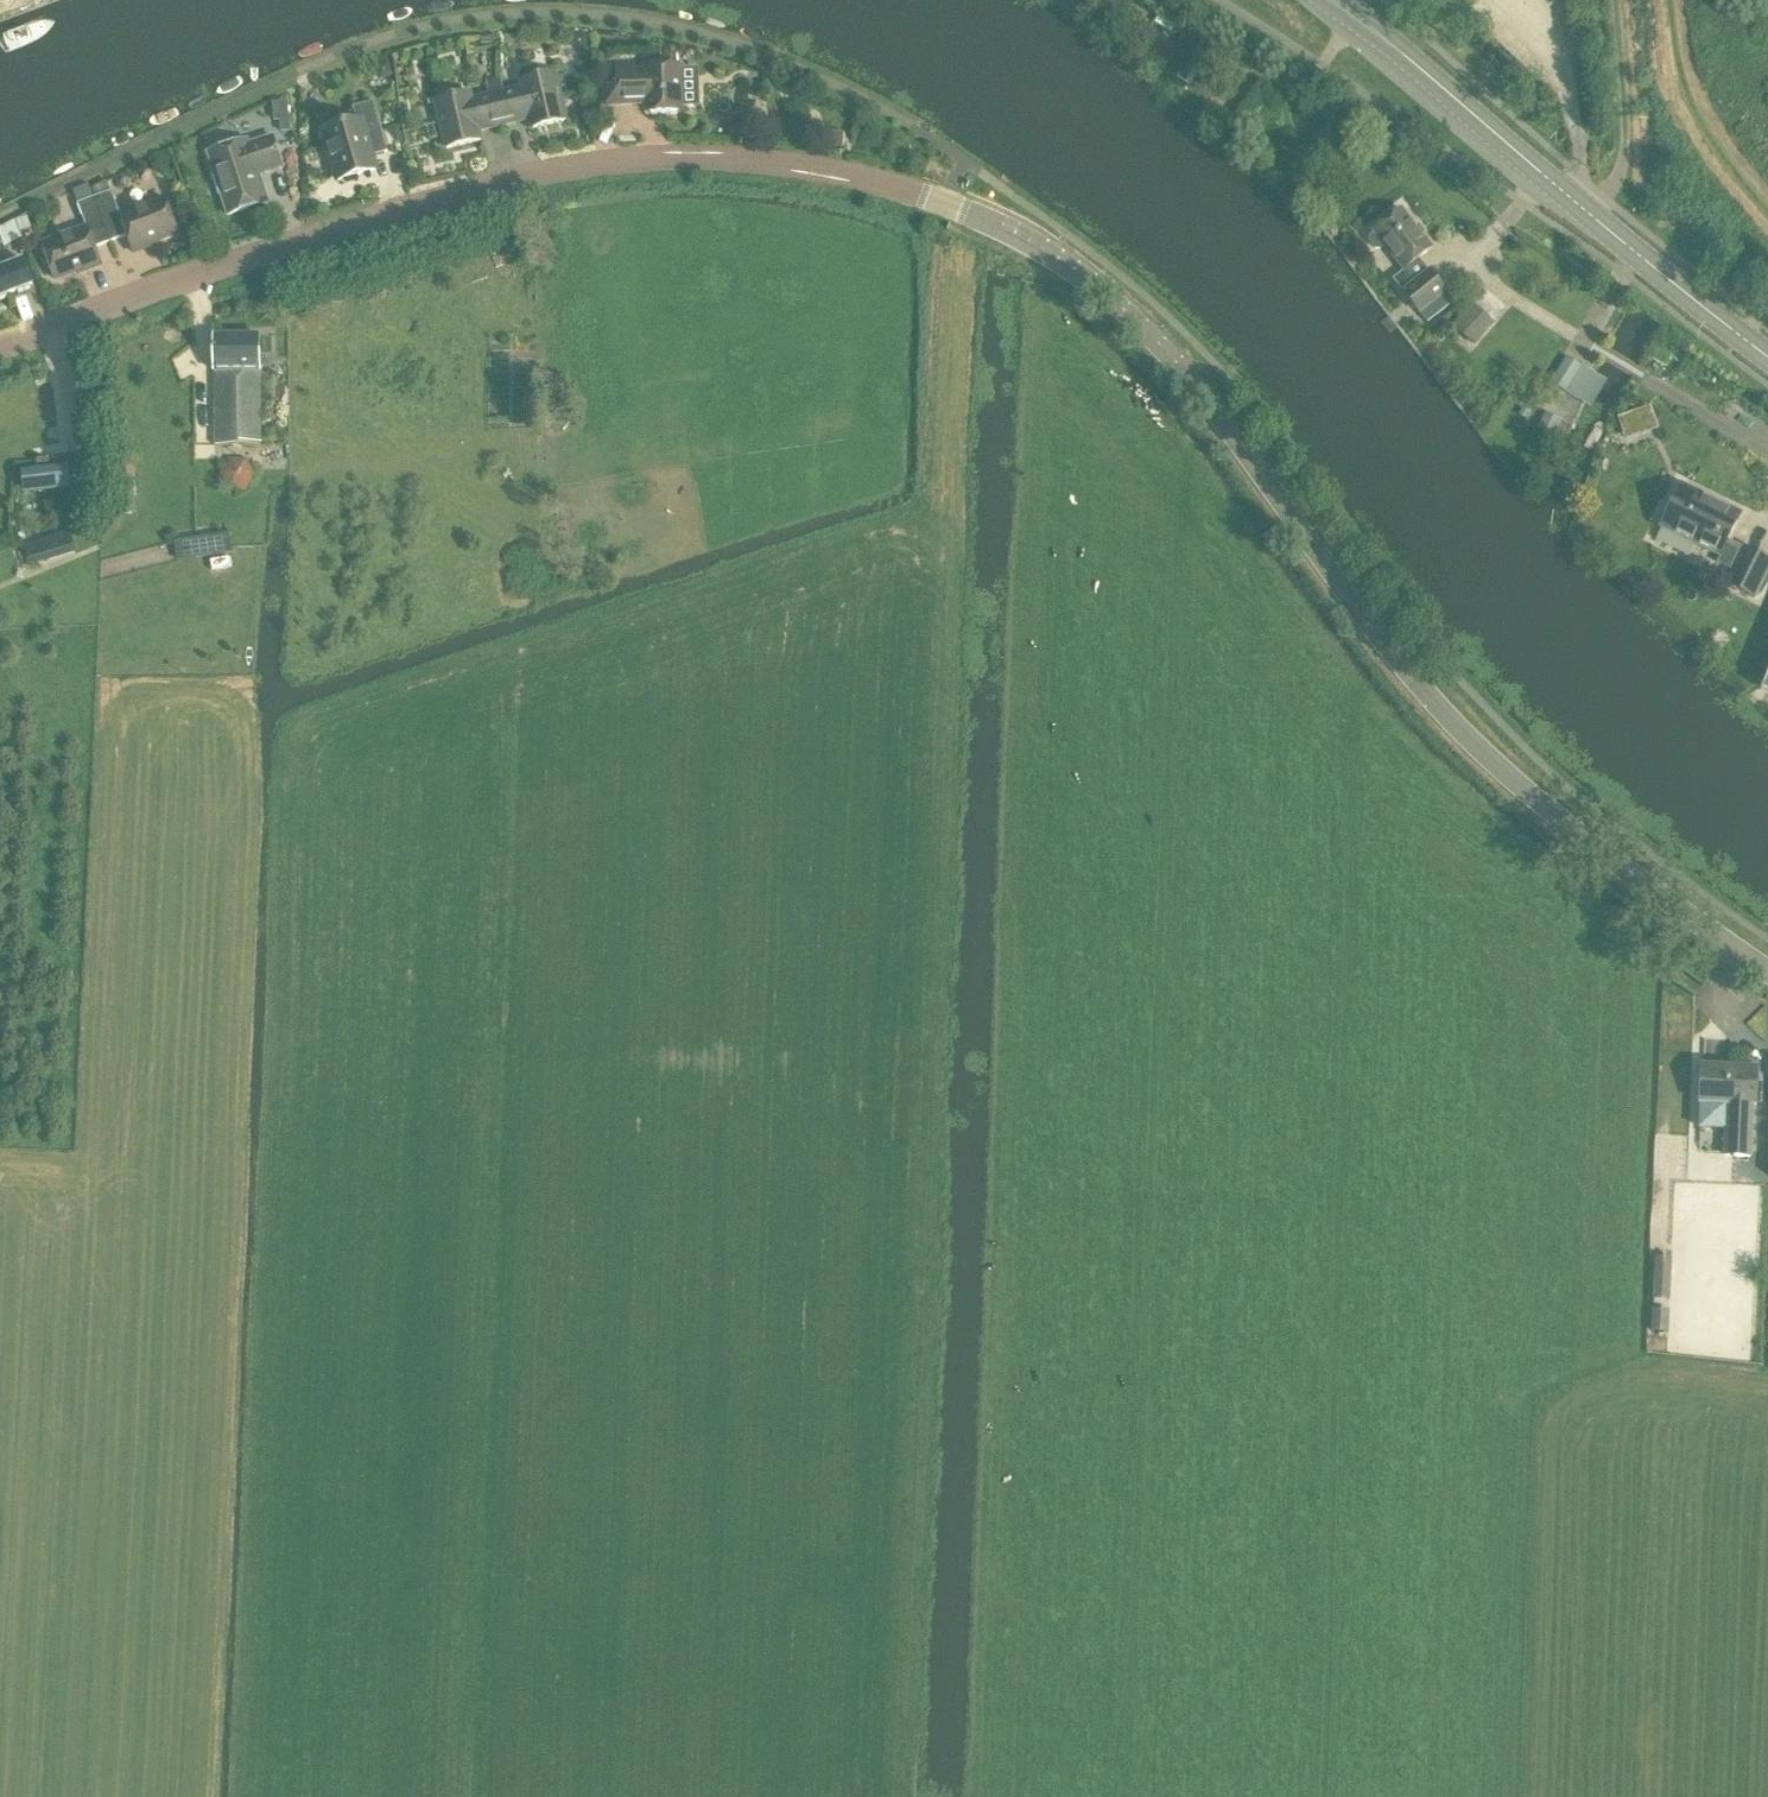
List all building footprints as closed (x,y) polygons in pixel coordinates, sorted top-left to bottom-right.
[(573,35),(572,44),(579,48),(586,49),(587,36),(573,35)] [(482,39),(484,49),(499,46),(497,36),(482,39)] [(388,62),(374,67),(377,76),(385,80),(394,76),(388,62)] [(634,71),(634,64),(617,64),(618,83),(605,84),(606,105),(647,104),(647,112),(681,111),(680,67),(646,68),(646,71),(634,71)] [(567,121),(556,74),(521,82),(522,88),(505,92),(502,80),(494,82),(504,125),(530,119),(532,129),(567,121)] [(504,125),(494,82),(487,84),(490,96),(472,100),(470,94),(436,103),(446,149),(481,141),(479,131),(504,125)] [(339,181),(376,171),(372,157),(387,153),(373,102),(353,108),(357,122),(324,131),(339,181)] [(289,119),(280,120),(281,132),(290,131),(289,119)] [(821,131),(820,146),(843,148),(845,133),(821,131)] [(282,168),(273,137),(249,145),(248,141),(209,153),(228,215),(267,202),(258,173),(265,170),(266,173),(282,168)] [(108,182),(92,190),(95,197),(111,242),(127,236),(133,253),(134,252),(134,250),(179,233),(166,199),(121,216),(112,191),(111,191),(108,182)] [(87,229),(42,246),(55,279),(100,263),(101,265),(102,264),(96,248),(111,242),(95,197),(93,198),(91,190),(89,185),(79,189),(73,191),(73,192),(87,229)] [(1418,259),(1431,249),(1400,210),(1368,236),(1369,242),(1375,249),(1380,250),(1384,246),(1403,270),(1392,280),(1427,324),(1453,303),(1418,259)] [(33,284),(25,262),(15,265),(3,270),(0,271),(0,296),(33,284)] [(1472,344),(1491,322),(1473,307),(1455,328),(1472,344)] [(215,446),(260,446),(260,337),(215,337),(215,446)] [(1582,365),(1581,367),(1567,358),(1551,383),(1565,391),(1565,392),(1582,402),(1594,372),(1582,365)] [(1554,435),(1561,421),(1545,413),(1538,427),(1554,435)] [(246,490),(256,475),(247,459),(230,458),(219,474),(228,489),(246,490)] [(69,469),(22,474),(24,493),(71,488),(69,469)] [(87,480),(73,483),(78,506),(92,504),(87,480)] [(1741,514),(1681,485),(1660,527),(1720,557),(1716,564),(1733,572),(1726,585),(1753,599),(1767,568),(1767,560),(1728,540),(1741,514)] [(70,531),(36,542),(42,563),(77,553),(70,531)] [(177,557),(205,554),(232,550),(230,534),(175,542),(177,557)] [(1755,1106),(1756,1070),(1701,1068),(1700,1104),(1725,1105),(1723,1157),(1750,1158),(1752,1106),(1755,1106)] [(1652,1264),(1651,1292),(1669,1293),(1670,1265),(1652,1264)] [(1652,1316),(1651,1332),(1668,1333),(1669,1317),(1652,1316)]
